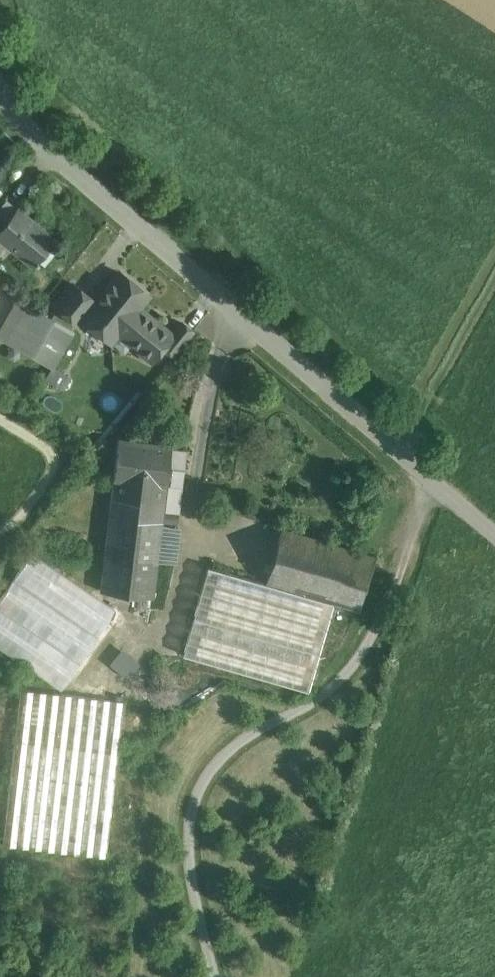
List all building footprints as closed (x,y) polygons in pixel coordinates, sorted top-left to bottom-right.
[(17,208),(6,221),(0,229),(0,238),(32,265),(54,238),(17,208)] [(95,301),(84,313),(85,314),(98,324),(98,331),(111,341),(118,332),(152,360),(162,346),(172,334),(171,333),(139,307),(148,295),(119,271),(95,301)] [(73,283),(55,306),(78,324),(85,314),(84,313),(95,301),(73,283)] [(74,331),(31,307),(10,343),(52,368),(53,368),(53,367),(74,331)] [(181,321),(171,333),(172,334),(162,346),(174,355),(193,331),(181,321)] [(71,377),(53,367),(53,368),(52,368),(46,379),(64,389),(71,377)] [(171,445),(119,439),(112,496),(164,501),(171,445)] [(164,501),(112,496),(101,590),(153,597),(162,521),(163,510),(164,501)] [(179,512),(163,510),(162,521),(177,523),(179,512)] [(378,556),(281,529),(266,582),(333,601),(362,610),(378,556)] [(235,551),(260,554),(262,535),(237,531),(235,551)] [(0,596),(0,643),(59,684),(112,608),(32,551),(0,596)] [(209,567),(183,654),(307,689),(333,601),(266,582),(265,583),(209,567)] [(121,701),(21,690),(3,844),(103,856),(121,701)]
